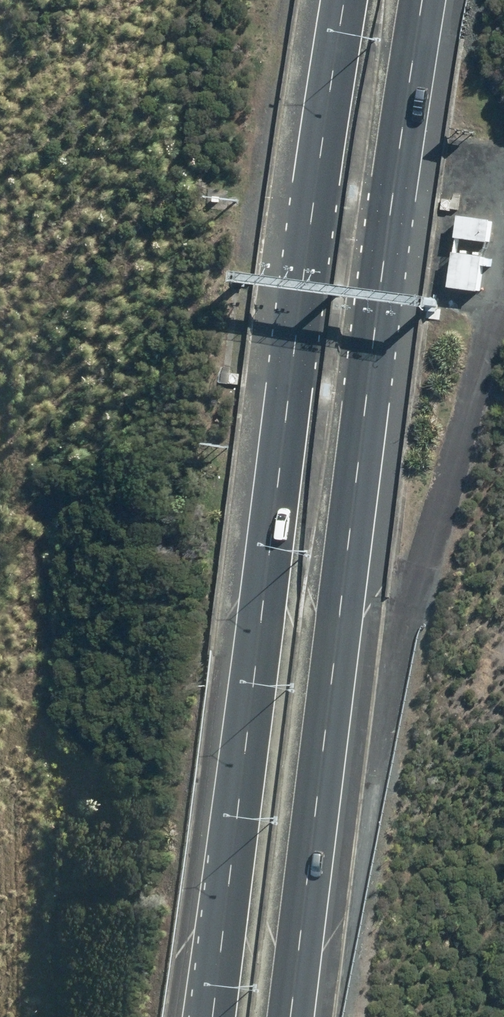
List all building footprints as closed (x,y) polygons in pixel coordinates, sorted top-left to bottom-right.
[(464,221),(463,240),(494,244),(497,224),(464,221)] [(453,288),(485,292),(489,259),(457,256),(453,288)]
